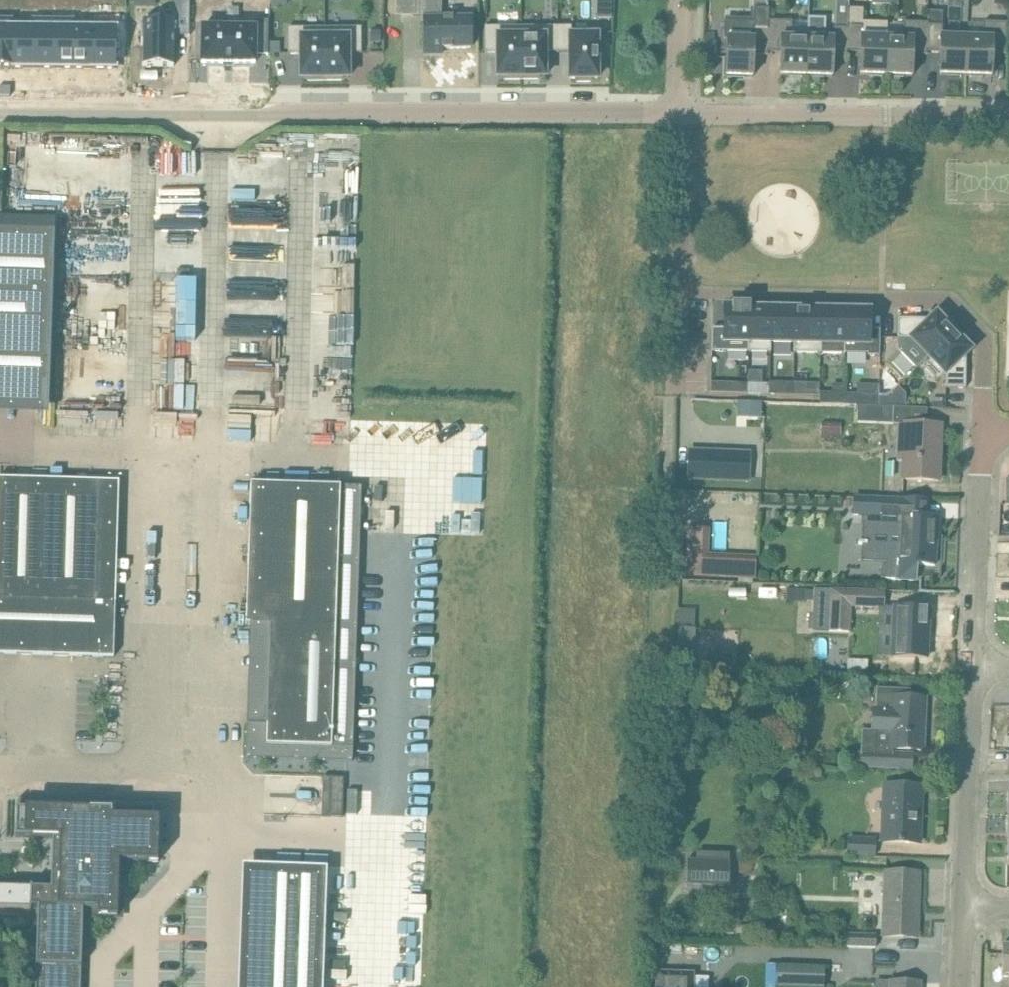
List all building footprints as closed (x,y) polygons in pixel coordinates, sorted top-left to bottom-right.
[(143,66),(174,66),(174,32),(188,32),(188,36),(190,36),(190,0),(171,0),(170,22),(143,21),(143,66)] [(424,14),(425,49),(472,48),(471,17),(441,18),(441,0),(397,0),(397,14),(424,14)] [(724,39),(727,39),(727,58),(725,58),(724,71),(726,71),(726,76),(732,76),(732,78),(745,79),(745,77),(753,77),(754,55),(768,56),(768,53),(769,20),(769,0),(755,0),(754,22),(725,21),(724,39)] [(142,7),(130,7),(130,18),(142,18),(142,7)] [(849,8),(848,20),(847,52),(848,52),(861,53),(860,75),(868,75),(868,77),(882,78),(882,76),(886,76),(887,38),(888,23),(863,22),(864,9),(849,8)] [(928,23),(928,25),(942,25),(942,19),(936,12),(928,11),(928,23)] [(325,28),(325,81),(342,81),(342,78),(348,78),(349,78),(349,54),(362,53),(362,28),(356,28),(356,12),(325,12),(325,28)] [(847,52),(848,25),(848,20),(836,19),(836,28),(833,28),(833,39),(826,38),(826,18),(808,18),(808,38),(806,76),(811,76),(811,78),(824,79),(824,77),(833,77),(834,55),(848,55),(848,52),(847,52)] [(202,28),(202,63),(222,63),(236,64),(236,63),(256,63),(256,55),(268,56),(268,21),(255,20),(255,28),(202,28)] [(793,21),(769,20),(768,53),(781,53),(780,75),(789,75),(789,77),(802,78),(802,76),(806,76),(808,38),(792,37),(793,21)] [(0,22),(0,64),(12,63),(12,22),(0,22)] [(32,23),(12,22),(12,63),(33,63),(32,23)] [(928,25),(928,23),(904,22),(903,38),(887,38),(886,76),(891,76),(891,78),(904,78),(904,76),(912,77),(913,55),(928,55),(928,52),(927,52),(928,25)] [(984,76),(992,77),(993,55),(1006,55),(1007,23),(983,22),(983,38),(967,37),(966,76),(970,76),(970,78),(983,78),(984,76)] [(53,23),(32,23),(33,63),(53,63),(53,23)] [(73,23),(53,23),(53,63),(73,63),(73,23)] [(94,23),(73,23),(73,63),(94,64),(94,23)] [(94,23),(94,64),(114,64),(115,23),(94,23)] [(942,25),(928,25),(927,52),(928,52),(940,53),(940,75),(948,75),(948,77),(961,77),(961,75),(966,76),(967,37),(942,37),(942,25)] [(522,27),(522,80),(538,80),(538,77),(544,76),(544,77),(546,77),(545,52),(559,52),(559,26),(522,27)] [(559,26),(559,52),(570,52),(570,79),(577,79),(577,82),(591,82),(591,79),(598,79),(598,66),(601,66),(600,48),(597,48),(597,31),(572,31),(572,26),(559,26)] [(522,27),(485,27),(485,53),(498,53),(498,77),(499,77),(505,77),(505,80),(522,80),(522,27)] [(325,28),(288,28),(288,54),(301,54),(301,78),(302,78),(308,78),(308,81),(325,81),(325,28)] [(269,44),(269,53),(273,53),(280,53),(280,44),(273,44),(269,44)] [(47,396),(47,386),(53,225),(0,223),(0,394),(47,396)] [(314,288),(313,313),(357,314),(358,289),(314,288)] [(712,352),(749,352),(750,305),(733,305),(733,307),(725,306),(724,328),(712,328),(712,352)] [(771,343),(773,343),(773,309),(750,309),(750,305),(749,352),(771,353),(771,343)] [(845,310),(845,355),(845,354),(868,354),(868,356),(880,356),(880,335),(870,335),(870,311),(860,310),(857,307),(850,306),(847,310),(845,310)] [(794,353),(797,353),(797,309),(773,309),(773,343),(794,343),(794,353)] [(797,353),(821,354),(821,310),(797,309),(797,353)] [(844,355),(845,355),(845,310),(821,310),(821,354),(844,354),(844,355)] [(898,339),(898,348),(917,368),(928,357),(957,329),(948,320),(943,320),(937,314),(928,323),(924,319),(898,319),(898,339)] [(957,329),(928,357),(946,375),(946,388),(965,389),(966,389),(966,363),(962,359),(972,350),(966,344),(966,339),(958,330),(957,329)] [(333,351),(353,352),(354,331),(334,330),(333,351)] [(711,382),(711,393),(728,393),(728,383),(719,382),(711,382)] [(748,383),(747,394),(761,394),(761,384),(748,383)] [(775,383),(775,395),(791,395),(792,383),(775,383)] [(792,383),(791,395),(806,396),(806,384),(792,383)] [(857,395),(856,406),(859,406),(879,407),(879,395),(880,385),(857,384),(857,395)] [(830,393),(830,405),(844,405),(844,394),(844,386),(830,385),(830,393)] [(844,394),(844,405),(856,406),(857,395),(844,394)] [(943,409),(943,400),(933,399),(933,409),(943,409)] [(859,406),(858,422),(898,424),(897,462),(903,461),(903,480),(939,481),(941,425),(927,425),(927,409),(859,406)] [(53,409),(53,428),(120,427),(119,407),(53,409)] [(278,440),(278,416),(224,414),(224,439),(278,440)] [(821,422),(821,436),(840,437),(841,423),(821,422)] [(687,447),(686,477),(749,479),(750,449),(687,447)] [(762,488),(762,476),(754,476),(753,488),(762,488)] [(114,658),(116,602),(94,601),(98,481),(0,478),(0,654),(114,658)] [(244,723),(243,757),(353,761),(362,487),(252,483),(247,624),(271,625),(268,724),(244,723)] [(853,516),(892,517),(893,498),(854,497),(853,516)] [(902,516),(900,544),(886,544),(885,564),(882,567),(881,579),(896,579),(896,582),(918,583),(918,565),(935,566),(937,517),(902,516)] [(675,530),(674,576),(754,579),(756,556),(709,553),(709,528),(686,527),(685,531),(675,530)] [(852,633),(853,606),(882,608),(883,592),(806,589),(806,601),(814,601),(813,631),(852,633)] [(895,607),(893,658),(915,659),(915,657),(927,658),(927,654),(924,654),(925,630),(928,630),(929,609),(895,607)] [(695,669),(695,629),(677,629),(677,668),(695,669)] [(923,751),(924,720),(921,720),(922,700),(925,700),(925,699),(910,698),(911,690),(876,688),(876,708),(872,708),(870,731),(877,731),(876,756),(862,756),(862,768),(892,769),(892,750),(923,751)] [(343,817),(344,777),(323,777),(322,817),(343,817)] [(883,785),(880,842),(920,844),(920,842),(917,842),(918,815),(921,815),(922,787),(883,785)] [(357,815),(357,791),(347,791),(347,815),(357,815)] [(30,909),(30,911),(32,911),(32,908),(38,908),(35,986),(81,986),(83,917),(115,918),(115,900),(118,900),(120,863),(158,864),(159,819),(104,817),(104,811),(16,809),(15,837),(52,839),(51,889),(32,888),(32,887),(30,886),(30,888),(0,887),(0,908),(30,909)] [(848,839),(847,855),(872,856),(873,840),(848,839)] [(688,859),(686,887),(725,888),(725,874),(730,875),(730,861),(688,859)] [(257,986),(323,986),(328,868),(262,866),(257,986)] [(885,872),(883,936),(916,938),(916,935),(915,935),(916,901),(918,901),(919,874),(885,872)] [(874,950),(875,935),(846,935),(846,950),(874,950)] [(821,986),(822,964),(771,963),(771,985),(821,986)] [(693,974),(657,973),(657,986),(693,986),(693,974)]
